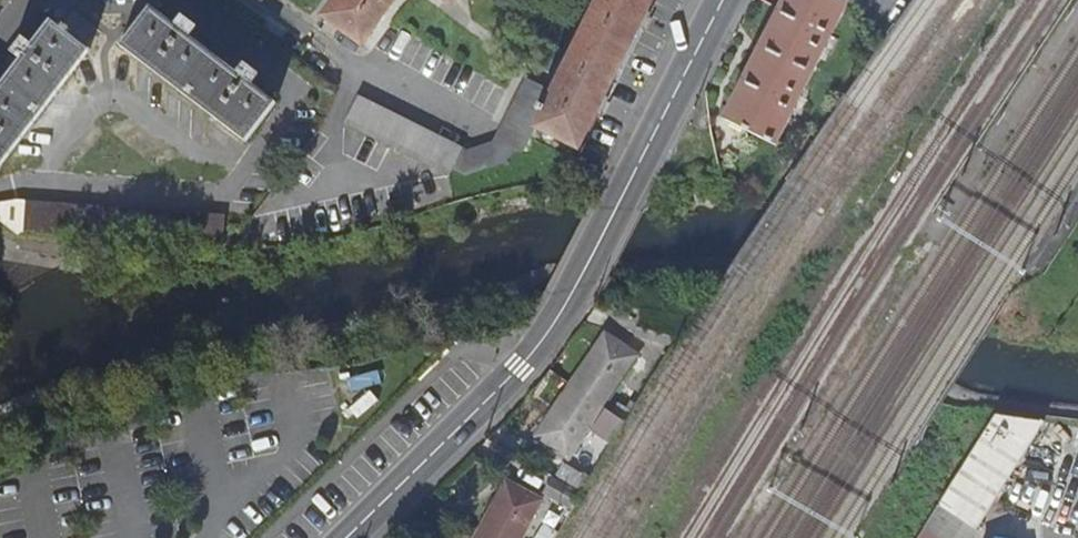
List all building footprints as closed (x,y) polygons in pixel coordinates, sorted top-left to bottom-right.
[(324,16),(362,44),(395,0),(336,0),(324,16)] [(535,129),(580,150),(597,116),(601,118),(610,101),(606,99),(641,30),(645,33),(653,18),(648,15),(656,0),(600,0),(554,91),(535,129)] [(850,0),(784,0),(779,9),(723,119),(779,148),(853,1),(850,0)] [(248,141),(277,103),(251,83),(257,76),(250,70),(242,64),(236,72),(189,36),(195,29),(188,23),(180,17),(174,25),(149,7),(120,45),(248,141)] [(91,50),(80,41),(89,30),(70,17),(61,27),(51,20),(32,44),(24,38),(19,44),(12,53),(21,60),(0,87),(0,168),(91,50)] [(535,129),(554,91),(528,79),(496,143),(466,151),(357,96),(343,124),(448,175),(451,170),(463,176),(508,165),(515,151),(522,155),(535,129)] [(222,246),(224,215),(19,201),(0,204),(0,223),(17,236),(20,233),(22,233),(222,246)] [(574,378),(607,400),(643,349),(610,327),(574,378)] [(607,400),(574,378),(539,427),(572,451),(607,400)] [(920,537),(971,537),(981,521),(1045,423),(996,419),(920,537)] [(589,489),(598,474),(565,455),(557,469),(589,489)] [(580,504),(589,489),(557,469),(548,484),(580,504)] [(497,537),(525,537),(548,495),(513,477),(484,531),(497,537)]
